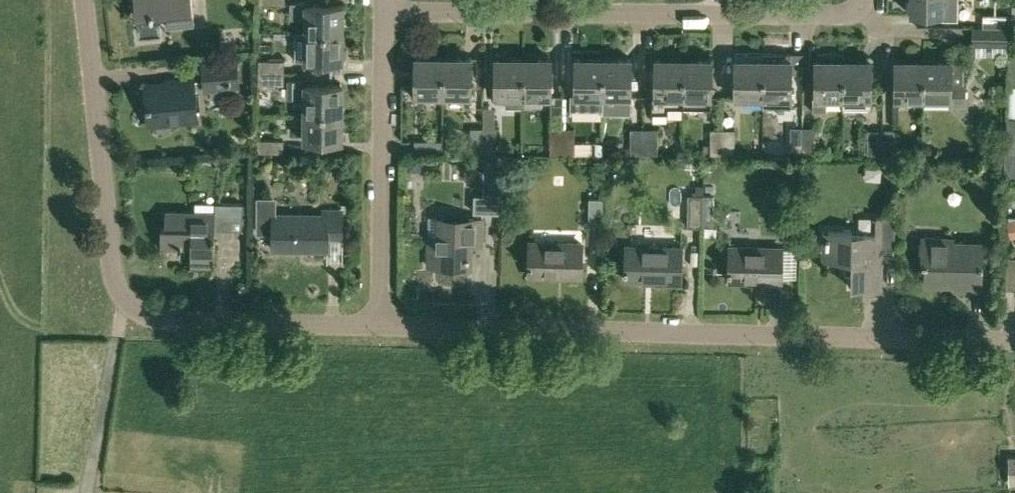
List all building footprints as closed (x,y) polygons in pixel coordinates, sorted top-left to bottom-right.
[(167,28),(195,25),(192,0),(135,0),(136,16),(166,13),(167,28)] [(910,14),(942,14),(943,0),(910,0),(910,14)] [(290,17),(305,18),(305,33),(344,33),(344,5),(305,4),(305,2),(290,2),(290,17)] [(983,14),(982,27),(1009,27),(1009,15),(983,14)] [(1008,51),(1009,30),(1009,27),(982,27),(971,27),(971,44),(973,44),(973,55),(1008,55),(1008,52),(1008,51)] [(343,61),(344,33),(305,33),(304,60),(343,61)] [(735,53),(735,59),(735,98),(761,98),(763,98),(763,53),(735,53)] [(791,53),(763,53),(763,98),(761,98),(761,106),(789,106),(789,98),(791,98),(791,53)] [(815,59),(814,97),(812,97),(812,110),(826,110),(826,98),(843,98),(843,59),(843,53),(819,53),(819,59),(815,59)] [(204,93),(241,90),(237,56),(200,60),(204,93)] [(415,96),(443,96),(443,57),(415,57),(415,96)] [(443,96),(471,96),(471,57),(443,57),(443,96)] [(522,96),(523,57),(495,57),(494,101),(506,101),(506,107),(522,106),(522,96)] [(522,96),(550,96),(551,57),(523,57),(522,96)] [(603,58),(575,58),(574,97),(570,97),(570,110),(602,110),(603,58)] [(603,58),(602,110),(602,112),(629,113),(629,97),(630,97),(631,58),(603,58)] [(655,58),(655,97),(652,97),(651,112),(667,111),(667,106),(683,105),(683,59),(655,58)] [(259,59),(258,72),(284,73),(284,60),(259,59)] [(711,59),(683,59),(683,105),(708,105),(708,98),(711,98),(711,59)] [(870,98),(871,59),(843,59),(843,98),(843,107),(870,107),(870,98)] [(894,98),(923,99),(923,60),(895,59),(894,98)] [(965,81),(961,81),(961,61),(951,61),(951,60),(923,60),(923,99),(949,99),(949,106),(965,106),(965,81)] [(284,84),(284,73),(258,72),(258,84),(284,84)] [(342,113),(343,85),(306,84),(306,79),(287,79),(287,98),(303,98),(303,112),(342,113)] [(197,119),(193,80),(145,84),(149,124),(197,119)] [(482,128),(481,153),(497,154),(496,128),(495,127),(494,107),(483,106),(482,128)] [(342,141),(342,113),(303,112),(303,140),(342,141)] [(1007,118),(1005,153),(1014,154),(1014,118),(1007,118)] [(790,127),(790,154),(790,155),(802,155),(803,127),(790,127)] [(814,127),(803,127),(802,155),(803,155),(814,155),(814,127)] [(470,153),(481,153),(482,128),(470,128),(470,153)] [(550,154),(561,154),(561,128),(550,128),(550,154)] [(575,128),(561,128),(561,154),(575,154),(575,128)] [(630,129),(630,154),(642,154),(642,129),(630,129)] [(658,129),(642,129),(642,154),(658,154),(658,129)] [(710,143),(709,154),(723,155),(723,129),(710,129),(710,131),(705,131),(704,143),(710,143)] [(734,129),(723,129),(723,155),(735,155),(734,129)] [(867,131),(867,156),(882,156),(882,131),(867,131)] [(894,131),(882,131),(882,156),(894,156),(894,131)] [(284,153),(283,140),(258,139),(258,152),(284,153)] [(443,152),(442,140),(414,140),(415,152),(443,152)] [(1004,176),(1014,177),(1014,154),(1005,153),(1004,153),(1004,176)] [(484,154),(483,168),(501,169),(502,155),(484,154)] [(790,172),(802,172),(803,172),(803,155),(802,155),(790,155),(790,172)] [(406,156),(407,170),(418,170),(421,168),(421,157),(406,156)] [(327,161),(327,170),(338,171),(338,161),(327,161)] [(501,169),(483,168),(482,196),(476,196),(476,212),(501,212),(501,169)] [(687,226),(700,227),(702,227),(702,226),(703,194),(693,194),(693,197),(688,197),(687,226)] [(713,195),(703,194),(702,226),(712,226),(713,195)] [(323,215),(274,214),(274,208),(271,208),(272,198),(258,198),(258,232),(273,232),(273,249),(327,249),(327,239),(341,239),(342,210),(323,210),(323,215)] [(603,223),(603,198),(588,198),(588,224),(603,223)] [(216,202),(215,212),(165,211),(164,226),(160,226),(160,246),(190,247),(190,265),(214,266),(215,228),(242,229),(243,203),(216,202)] [(875,216),(875,233),(827,233),(827,237),(826,237),(826,244),(827,244),(827,254),(845,255),(845,274),(851,274),(851,288),(880,288),(881,273),(875,273),(876,249),(893,250),(894,217),(875,216)] [(439,218),(439,237),(428,236),(428,265),(468,266),(469,244),(482,244),(482,219),(439,218)] [(1007,220),(1009,237),(1014,237),(1014,219),(1007,220)] [(981,290),(982,241),(953,241),(953,237),(922,237),(922,263),(926,263),(925,277),(947,277),(947,274),(955,274),(955,289),(981,290)] [(582,243),(530,242),(529,276),(556,277),(557,273),(581,273),(582,243)] [(625,245),(625,279),(652,280),(652,283),(681,283),(681,246),(625,245)] [(729,247),(728,281),(756,282),(756,278),(781,278),(781,248),(729,247)] [(1014,290),(1014,257),(1007,257),(1005,289),(1014,290)]
